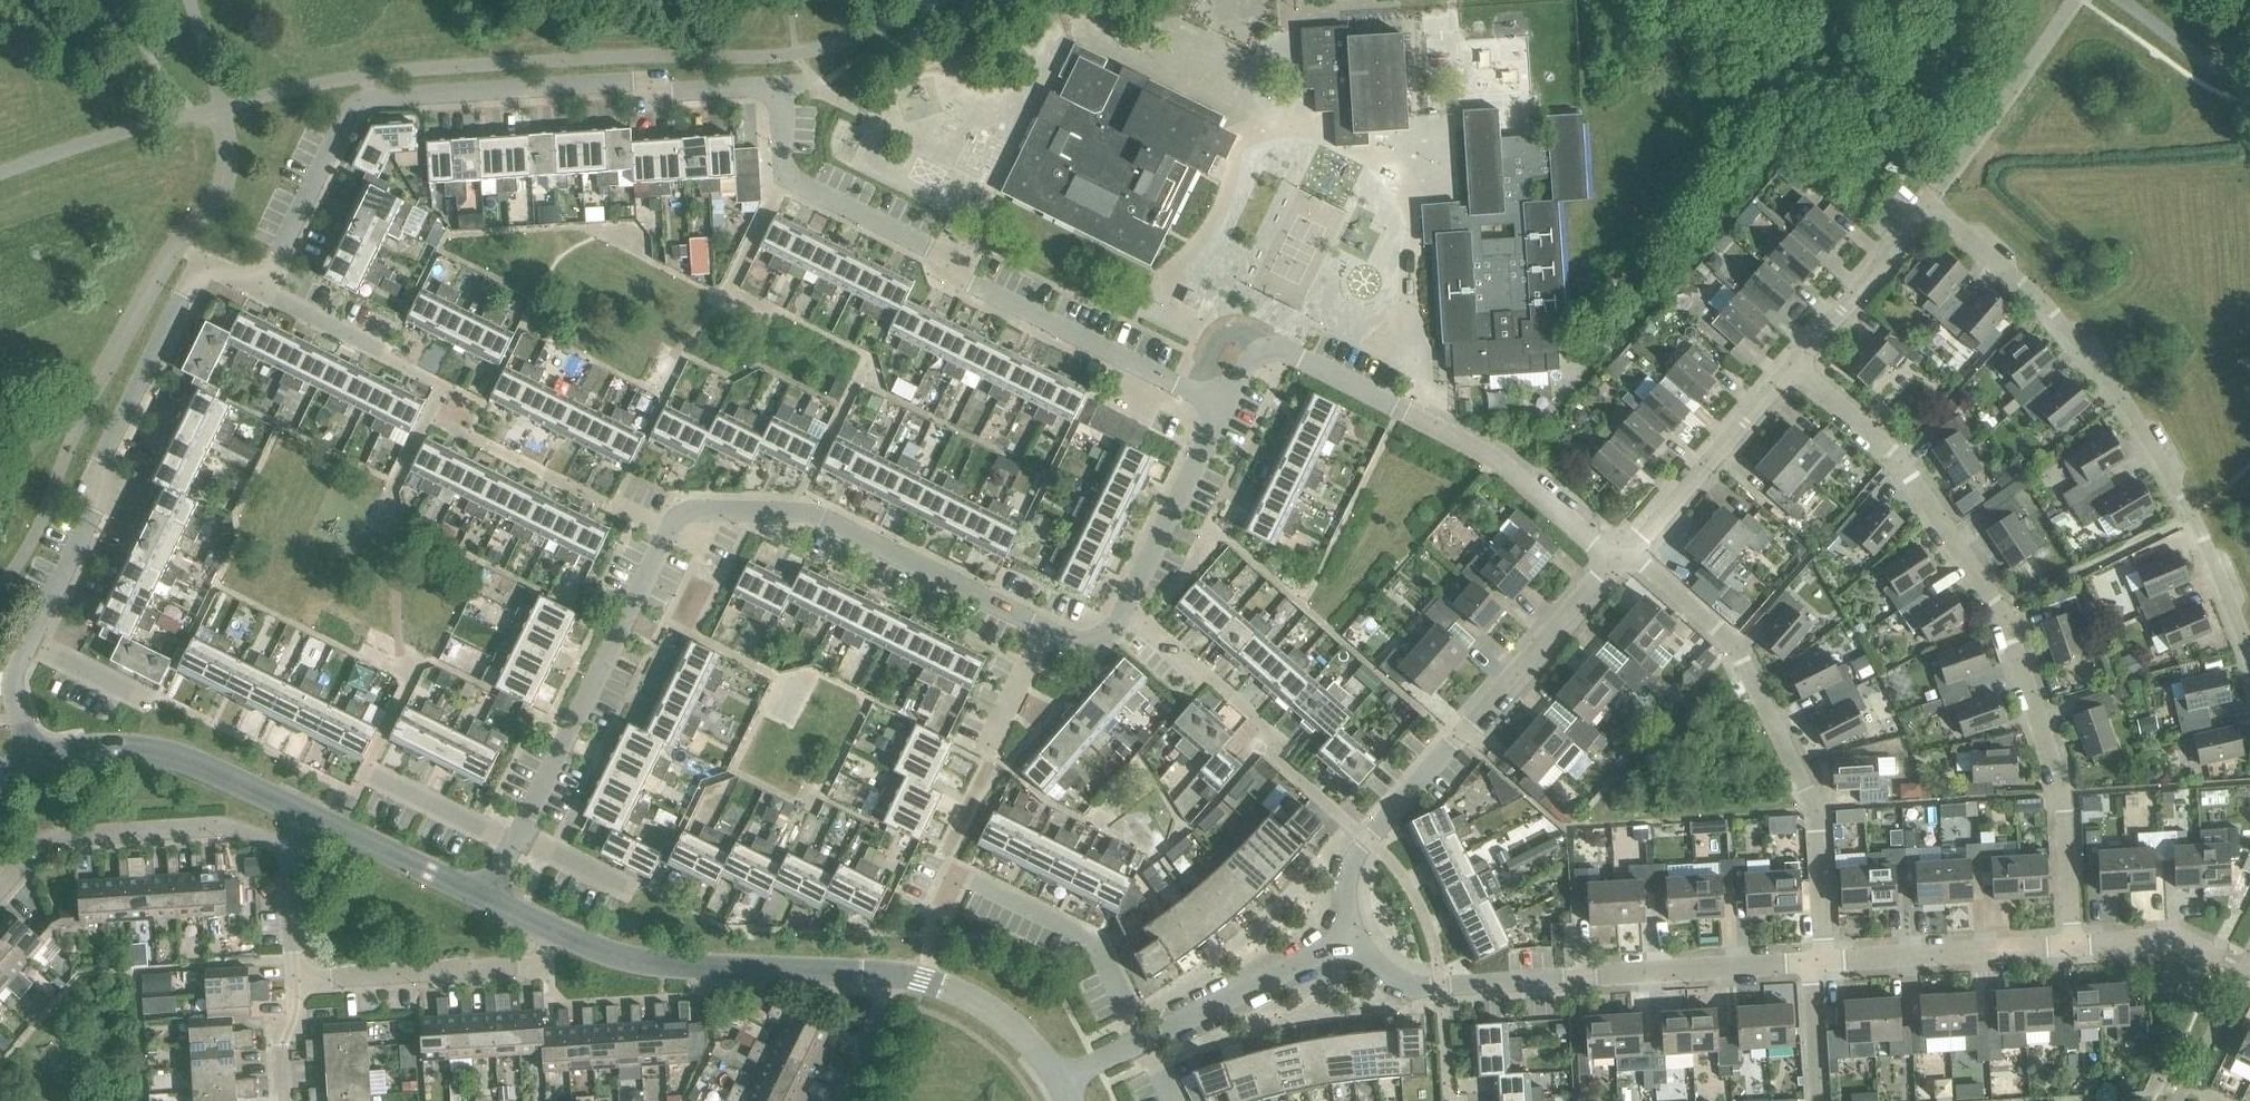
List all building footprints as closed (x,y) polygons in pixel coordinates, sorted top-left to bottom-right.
[(1409,131),(1405,82),(1402,34),(1348,38),(1347,26),(1300,29),(1304,90),(1313,89),(1315,113),(1333,112),(1336,148),(1369,145),(1368,133),(1409,131)] [(1223,117),(1192,102),(1149,81),(1149,80),(1122,67),(1118,77),(1103,70),(1107,60),(1074,44),(1058,77),(1067,82),(1060,96),(1050,91),(1037,118),(1037,119),(1001,193),(1150,266),(1197,171),(1207,176),(1217,156),(1225,160),(1236,137),(1218,128),(1223,117)] [(1460,208),(1421,210),(1423,236),(1435,235),(1437,260),(1436,260),(1442,345),(1452,345),(1453,376),(1530,371),(1529,354),(1545,353),(1546,370),(1556,369),(1555,353),(1558,353),(1555,320),(1565,319),(1557,202),(1587,200),(1581,114),(1547,117),(1548,143),(1500,146),(1497,108),(1462,111),(1463,117),(1469,207),(1460,208)] [(416,124),(372,127),(390,154),(417,152),(418,166),(428,166),(427,151),(418,152),(416,124)] [(378,179),(374,187),(386,194),(391,185),(378,179),(390,154),(372,127),(353,167),(378,179)] [(631,130),(605,131),(608,186),(618,186),(618,172),(632,171),(633,171),(631,143),(632,143),(631,130)] [(605,131),(580,133),(582,174),(597,173),(598,187),(608,186),(605,131)] [(580,133),(554,135),(558,189),(568,189),(567,175),(582,174),(580,133)] [(554,135),(529,136),(531,177),(547,176),(547,190),(558,189),(554,135)] [(529,136),(503,138),(507,193),(517,192),(516,178),(531,177),(529,136)] [(733,136),(707,138),(711,193),(721,192),(720,178),(735,177),(736,177),(735,163),(734,150),(733,136)] [(503,138),(478,140),(481,181),(496,180),(497,193),(507,193),(503,138)] [(707,138),(682,140),(684,181),(700,180),(701,194),(709,193),(711,193),(707,138)] [(478,140),(453,141),(456,196),(466,195),(465,182),(481,181),(478,140)] [(682,140),(656,141),(660,196),(670,196),(669,182),(684,181),(682,140)] [(427,151),(428,166),(429,184),(445,183),(446,197),(456,196),(453,141),(427,143),(427,151)] [(656,141),(632,143),(631,143),(633,171),(632,171),(633,184),(649,183),(650,197),(660,196),(656,141)] [(758,148),(734,150),(735,163),(759,162),(758,148)] [(760,175),(759,162),(735,163),(736,177),(760,175)] [(1787,164),(1778,175),(1783,179),(1792,169),(1787,164)] [(736,177),(735,177),(736,190),(761,188),(760,175),(736,177)] [(366,184),(354,207),(404,231),(408,222),(396,216),(403,202),(386,194),(374,187),(366,184)] [(608,187),(599,187),(600,196),(608,196),(608,187)] [(761,188),(736,190),(737,204),(742,203),(759,202),(761,202),(761,188)] [(409,197),(406,203),(416,207),(418,202),(409,197)] [(659,199),(649,199),(650,211),(660,210),(659,199)] [(723,200),(711,201),(713,233),(724,233),(723,200)] [(759,202),(742,203),(742,213),(756,212),(759,205),(759,202)] [(1752,204),(1745,212),(1754,220),(1761,212),(1752,204)] [(560,206),(538,207),(539,225),(561,224),(560,206)] [(634,206),(620,207),(620,217),(634,216),(634,206)] [(354,207),(343,230),(380,248),(387,234),(399,240),(404,231),(354,207)] [(1814,208),(1789,236),(1814,258),(1821,249),(1827,254),(1845,234),(1814,208)] [(483,215),(458,216),(459,230),(484,229),(483,215)] [(769,266),(778,271),(801,223),(794,220),(791,225),(775,217),(764,240),(760,246),(775,254),(769,266)] [(438,218),(425,243),(436,249),(446,230),(438,218)] [(793,263),(807,269),(821,240),(806,232),(809,227),(801,223),(778,271),(787,275),(793,263)] [(343,230),(332,253),(381,277),(381,276),(385,268),(373,262),(380,248),(343,230)] [(1789,236),(1763,265),(1788,287),(1796,278),(1802,283),(1819,263),(1814,258),(1789,236)] [(707,238),(689,239),(692,275),(709,274),(707,238)] [(814,289),(823,293),(847,246),(839,242),(837,247),(821,240),(807,269),(820,276),(814,289)] [(687,246),(667,248),(668,259),(688,258),(687,246)] [(839,285),(852,292),(867,262),(852,255),(854,249),(847,246),(823,293),(832,298),(839,285)] [(381,277),(332,253),(320,276),(350,291),(350,290),(357,294),(364,280),(376,286),(381,277)] [(1714,253),(1704,263),(1715,273),(1721,267),(1721,259),(1714,253)] [(1922,307),(1941,324),(1959,302),(1949,293),(1967,273),(1945,254),(1928,272),(1918,263),(1906,278),(1904,281),(1905,285),(1910,289),(1914,290),(1917,288),(1929,299),(1922,307)] [(860,311),(869,316),(892,268),(885,265),(882,270),(867,262),(852,292),(866,299),(860,311)] [(1763,265),(1737,295),(1762,316),(1770,307),(1776,312),(1794,292),(1788,287),(1763,265)] [(385,268),(381,276),(390,280),(394,273),(385,268)] [(884,308),(897,314),(898,314),(904,301),(905,302),(913,285),(897,277),(900,272),(892,268),(869,316),(878,320),(884,308)] [(385,278),(380,289),(397,296),(402,286),(385,278)] [(420,333),(428,337),(451,289),(442,285),(436,297),(421,290),(414,305),(405,301),(399,313),(399,314),(408,318),(407,320),(423,328),(420,333)] [(437,335),(453,343),(467,313),(454,306),(460,294),(451,289),(428,337),(435,340),(437,335)] [(815,289),(810,298),(819,302),(823,293),(815,289)] [(1182,302),(1196,309),(1202,297),(1187,290),(1182,302)] [(1959,302),(1941,324),(1959,340),(1967,332),(1980,343),(2009,310),(1987,291),(1969,311),(1959,302)] [(1762,316),(1737,295),(1711,325),(1736,347),(1745,337),(1750,342),(1768,321),(1762,316)] [(897,351),(906,355),(930,308),(922,304),(920,309),(905,302),(904,301),(898,314),(897,314),(889,331),(903,338),(897,351)] [(466,356),(473,359),(496,312),(487,307),(481,320),(467,313),(453,343),(468,350),(466,356)] [(922,347),(935,354),(950,324),(935,316),(937,311),(930,308),(906,355),(915,359),(922,347)] [(225,323),(234,327),(240,315),(231,310),(225,323)] [(227,342),(241,349),(235,361),(236,362),(244,366),(267,318),(260,315),(257,320),(241,312),(240,315),(234,327),(230,334),(231,334),(227,342)] [(496,312),(473,359),(481,363),(483,358),(499,366),(514,336),(499,329),(505,316),(496,312)] [(267,318),(244,366),(253,370),(259,358),(273,365),(287,335),(272,327),(274,322),(267,318)] [(194,347),(219,359),(227,342),(231,334),(230,334),(207,322),(194,347)] [(943,373),(952,378),(975,330),(968,326),(965,332),(950,324),(935,354),(949,361),(943,373)] [(1685,329),(1684,335),(1689,339),(1695,337),(1696,331),(1691,327),(1685,329)] [(967,370),(981,376),(995,347),(980,339),(983,334),(975,330),(952,378),(961,382),(967,370)] [(1889,362),(1897,370),(1914,351),(1891,331),(1882,341),(1874,334),(1845,367),(1867,387),(1889,362)] [(2015,399),(2020,406),(2043,386),(2035,376),(2054,360),(2035,337),(2028,343),(2020,333),(1998,351),(2006,361),(2001,366),(2013,379),(2004,387),(2015,399)] [(287,335),(273,365),(286,371),(280,384),(281,384),(289,388),(313,341),(305,337),(303,343),(287,335)] [(313,341),(289,388),(298,393),(304,380),(318,387),(333,358),(317,350),(320,345),(313,341)] [(1666,376),(1691,398),(1697,403),(1715,382),(1709,378),(1718,368),(1693,345),(1666,376)] [(202,392),(215,398),(220,389),(207,383),(219,359),(194,347),(182,371),(207,383),(202,392)] [(988,396),(997,400),(1021,353),(1013,349),(1011,354),(995,347),(981,376),(994,383),(988,396)] [(1915,352),(1909,358),(1918,365),(1923,359),(1915,352)] [(1013,392),(1026,399),(1041,369),(1026,361),(1028,356),(1021,353),(997,400),(998,400),(1006,405),(1013,392)] [(1619,356),(1604,373),(1615,382),(1624,371),(1623,369),(1628,363),(1619,356)] [(333,358),(318,387),(332,394),(326,406),(335,411),(358,364),(351,360),(348,365),(333,358)] [(236,362),(232,370),(240,374),(244,366),(236,362)] [(504,411),(511,415),(535,368),(525,363),(519,376),(505,369),(490,398),(506,406),(504,411)] [(358,364),(335,411),(344,415),(350,403),(364,410),(378,380),(363,372),(366,367),(358,364)] [(521,413),(536,421),(551,391),(537,385),(544,372),(535,368),(511,415),(518,419),(521,413)] [(1034,418),(1043,423),(1066,375),(1059,372),(1056,377),(1041,369),(1026,399),(1040,406),(1034,418)] [(1066,375),(1043,423),(1052,427),(1058,415),(1073,422),(1087,392),(1071,384),(1074,379),(1066,375)] [(1666,376),(1641,405),(1666,427),(1672,432),(1689,412),(1684,407),(1691,398),(1666,376)] [(378,380),(364,410),(377,417),(371,429),(380,433),(404,386),(396,382),(394,388),(378,380)] [(828,396),(840,402),(848,385),(836,380),(828,396)] [(2043,386),(2020,406),(2036,425),(2044,418),(2056,431),(2090,403),(2071,380),(2052,396),(2043,386)] [(281,384),(272,402),(280,406),(289,388),(281,384)] [(404,386),(380,433),(389,438),(395,425),(410,433),(425,403),(408,395),(411,390),(404,386)] [(549,434),(557,437),(580,390),(571,386),(565,398),(551,391),(536,421),(552,429),(549,434)] [(183,411),(232,436),(236,426),(224,420),(231,406),(215,398),(202,392),(194,388),(187,403),(186,402),(182,409),(184,409),(183,411)] [(567,436),(582,443),(597,414),(583,407),(589,395),(580,390),(557,437),(564,441),(567,436)] [(701,392),(695,404),(703,408),(709,397),(701,392)] [(1298,406),(1295,413),(1341,437),(1346,427),(1334,421),(1341,407),(1311,393),(1303,409),(1298,406)] [(2015,399),(2003,409),(2008,415),(2020,406),(2015,399)] [(998,400),(993,411),(1001,415),(1006,405),(998,400)] [(811,401),(804,414),(813,418),(819,406),(811,401)] [(664,450),(671,454),(694,406),(685,402),(679,414),(665,407),(650,437),(666,445),(664,450)] [(1089,427),(1101,433),(1112,411),(1100,405),(1089,427)] [(1615,434),(1640,456),(1646,461),(1664,441),(1658,436),(1666,427),(1641,405),(1615,434)] [(697,460),(705,443),(711,430),(710,430),(697,423),(703,411),(694,406),(671,454),(678,457),(681,452),(697,460)] [(595,456),(602,460),(626,413),(617,408),(610,421),(597,414),(582,443),(597,451),(595,456)] [(718,456),(725,459),(748,412),(739,408),(733,420),(719,413),(710,430),(711,430),(705,443),(720,450),(718,456)] [(321,410),(314,423),(325,429),(332,415),(321,410)] [(1577,410),(1573,414),(1573,419),(1577,423),(1583,423),(1586,419),(1586,413),(1583,410),(1577,410)] [(172,434),(208,452),(215,438),(227,445),(232,436),(183,411),(182,413),(181,413),(178,419),(179,419),(172,434)] [(1101,433),(1113,439),(1124,417),(1112,411),(1101,433)] [(751,466),(759,449),(765,436),(764,435),(751,429),(757,417),(748,412),(725,459),(732,463),(735,458),(751,466)] [(626,413),(602,460),(610,464),(612,458),(628,466),(643,437),(629,430),(635,417),(626,413)] [(771,461),(779,465),(802,418),(793,413),(787,426),(773,419),(764,435),(765,436),(759,449),(774,456),(771,461)] [(1296,423),(1288,439),(1318,453),(1325,440),(1337,446),(1341,437),(1295,413),(1291,421),(1296,423)] [(1981,470),(1963,443),(1972,437),(1958,415),(1933,432),(1941,444),(1932,450),(1957,486),(1981,470)] [(1113,439),(1124,444),(1126,444),(1136,423),(1124,417),(1113,439)] [(802,418),(779,465),(786,469),(789,463),(805,471),(819,442),(805,435),(811,422),(802,418)] [(1136,423),(1126,444),(1138,450),(1148,429),(1136,423)] [(1794,427),(1775,449),(1806,475),(1817,462),(1829,472),(1846,453),(1825,435),(1815,446),(1794,427)] [(871,430),(868,437),(876,441),(879,434),(871,430)] [(835,480),(843,484),(866,437),(857,432),(851,445),(836,438),(822,467),(838,475),(835,480)] [(2072,477),(2085,498),(2111,483),(2104,471),(2126,459),(2111,433),(2073,456),(2082,471),(2072,477)] [(160,457),(209,481),(214,472),(202,466),(208,452),(172,434),(164,449),(163,448),(160,454),(161,455),(160,457)] [(1640,456),(1615,434),(1590,463),(1620,490),(1638,470),(1632,465),(1640,456)] [(853,482),(868,490),(883,461),(869,454),(875,441),(866,437),(843,484),(850,488),(853,482)] [(1276,451),(1272,459),(1319,482),(1324,473),(1311,467),(1318,453),(1288,439),(1281,454),(1276,451)] [(419,489),(428,494),(452,446),(444,443),(442,448),(426,440),(411,470),(425,477),(419,489)] [(907,441),(901,454),(903,455),(912,459),(913,460),(920,447),(907,441)] [(243,442),(237,454),(251,461),(258,449),(243,442)] [(1104,452),(1100,461),(1147,484),(1151,477),(1146,474),(1153,458),(1138,450),(1126,444),(1124,444),(1117,458),(1104,452)] [(443,486),(457,493),(472,463),(456,455),(459,450),(452,446),(428,494),(429,494),(436,498),(437,498),(443,486)] [(1806,475),(1775,449),(1757,470),(1778,488),(1770,498),(1795,520),(1804,510),(1787,496),(1806,475)] [(881,503),(888,507),(912,459),(903,455),(897,467),(883,461),(868,490),(884,498),(881,503)] [(186,498),(186,497),(193,484),(205,490),(209,481),(160,457),(159,459),(158,458),(155,464),(156,465),(149,480),(161,486),(186,498)] [(898,505),(914,513),(928,483),(915,476),(921,464),(913,460),(912,459),(888,507),(896,510),(898,505)] [(1274,469),(1266,484),(1296,499),(1303,485),(1315,491),(1319,482),(1272,459),(1268,466),(1274,469)] [(1108,476),(1101,490),(1131,505),(1138,489),(1144,492),(1147,484),(1100,461),(1096,470),(1108,476)] [(2008,461),(1990,473),(2000,489),(2018,476),(2008,461)] [(465,512),(474,516),(497,469),(490,465),(487,470),(472,463),(457,493),(471,499),(465,512)] [(489,508),(503,515),(517,485),(502,478),(505,472),(497,469),(474,516),(483,521),(489,508)] [(927,526),(934,529),(957,482),(948,477),(942,490),(928,483),(914,513),(929,520),(927,526)] [(2111,483),(2085,498),(2098,520),(2107,514),(2116,529),(2154,507),(2139,481),(2118,494),(2111,483)] [(944,528),(959,535),(974,506),(960,499),(967,486),(957,482),(934,529),(941,533),(944,528)] [(1253,497),(1249,504),(1297,528),(1301,519),(1289,513),(1296,499),(1266,484),(1258,500),(1253,497)] [(510,534),(519,539),(543,491),(535,488),(533,493),(517,485),(503,515),(516,522),(510,534)] [(150,508),(199,533),(204,524),(191,517),(198,503),(186,497),(186,498),(161,486),(150,508)] [(1082,497),(1078,506),(1125,530),(1128,523),(1123,520),(1131,505),(1101,490),(1094,504),(1082,497)] [(535,531),(548,538),(563,508),(548,500),(550,495),(543,491),(519,539),(528,543),(535,531)] [(429,494),(424,504),(431,507),(436,498),(429,494)] [(2036,551),(2018,524),(2027,518),(2013,497),(1987,514),(1995,526),(1987,531),(2011,568),(2036,551)] [(972,548),(980,552),(1003,504),(994,500),(988,512),(974,506),(959,535),(975,543),(972,548)] [(1859,543),(1873,555),(1902,522),(1880,503),(1863,521),(1853,512),(1834,534),(1842,540),(1853,550),(1859,543)] [(1003,504),(980,552),(987,555),(990,550),(1006,558),(1007,556),(1015,560),(1022,548),(1013,544),(1020,528),(1006,521),(1012,509),(1003,504)] [(1297,528),(1249,504),(1246,512),(1251,514),(1243,530),(1273,545),(1280,531),(1292,537),(1297,528)] [(2052,505),(2044,510),(2049,518),(2057,513),(2052,505)] [(1086,522),(1079,535),(1108,550),(1116,535),(1121,537),(1125,530),(1078,506),(1073,516),(1086,522)] [(138,531),(175,549),(182,536),(195,542),(199,533),(150,508),(138,531)] [(556,557),(565,561),(588,514),(581,510),(578,515),(563,508),(548,538),(562,544),(556,557)] [(1723,509),(1704,530),(1734,556),(1746,543),(1758,554),(1773,536),(1752,518),(1744,527),(1723,509)] [(1489,543),(1500,553),(1501,552),(1531,578),(1550,557),(1529,538),(1537,529),(1517,511),(1489,543)] [(2062,513),(2049,521),(2055,530),(2068,523),(2062,513)] [(588,514),(565,561),(574,566),(580,553),(594,560),(598,552),(598,553),(609,531),(593,523),(596,518),(588,514)] [(232,519),(221,520),(223,531),(234,530),(232,519)] [(1734,556),(1704,530),(1686,551),(1707,569),(1699,579),(1720,597),(1728,587),(1716,577),(1734,556)] [(127,554),(177,578),(181,569),(169,563),(175,549),(138,531),(127,554)] [(1834,534),(1830,539),(1837,546),(1842,540),(1834,534)] [(1060,543),(1055,552),(1102,576),(1106,568),(1101,566),(1108,550),(1079,535),(1072,549),(1060,543)] [(1798,541),(1793,548),(1793,556),(1798,560),(1808,549),(1798,541)] [(212,545),(203,563),(218,571),(227,553),(212,545)] [(1884,591),(1898,611),(1921,595),(1914,585),(1935,571),(1918,546),(1882,571),(1892,586),(1884,591)] [(490,548),(484,559),(498,566),(503,555),(490,548)] [(1102,576),(1055,552),(1051,561),(1063,567),(1056,581),(1064,585),(1064,586),(1086,597),(1094,580),(1099,583),(1102,576)] [(1461,573),(1473,584),(1482,591),(1490,582),(1512,600),(1531,578),(1501,552),(1500,553),(1482,574),(1470,563),(1461,573)] [(2134,591),(2143,614),(2171,603),(2166,590),(2189,581),(2178,553),(2137,571),(2144,587),(2134,591)] [(116,577),(153,595),(160,581),(172,587),(177,578),(127,554),(116,577)] [(742,612),(751,617),(774,570),(767,566),(764,571),(748,563),(733,593),(748,600),(742,612)] [(795,618),(804,623),(828,575),(820,572),(818,577),(802,569),(796,581),(794,586),(788,599),(802,606),(795,618)] [(182,570),(178,579),(186,583),(190,574),(182,570)] [(780,616),(788,599),(794,586),(779,579),(781,573),(774,570),(751,617),(760,621),(766,609),(780,616)] [(820,615),(833,621),(848,592),(833,584),(835,579),(828,575),(804,623),(814,627),(820,615)] [(105,599),(154,624),(158,615),(146,609),(153,595),(116,577),(105,599)] [(1699,579),(1690,589),(1710,608),(1720,597),(1699,579)] [(1186,622),(1192,627),(1227,588),(1219,581),(1210,592),(1198,581),(1176,606),(1190,618),(1186,622)] [(1442,595),(1433,605),(1454,623),(1463,613),(1484,632),(1503,610),(1482,591),(1473,584),(1454,605),(1442,595)] [(1202,628),(1215,640),(1237,615),(1225,605),(1234,594),(1227,588),(1192,627),(1198,633),(1202,628)] [(1722,599),(1741,616),(1750,605),(1732,588),(1722,599)] [(1810,627),(1797,615),(1803,608),(1784,591),(1765,613),(1775,622),(1759,640),(1781,660),(1810,627)] [(841,641),(850,645),(873,598),(866,594),(863,600),(848,592),(833,621),(847,628),(841,641)] [(1921,595),(1898,611),(1900,614),(1907,626),(1911,632),(1919,627),(1929,642),(1966,617),(1950,592),(1929,606),(1921,595)] [(2088,592),(2080,595),(2086,609),(2093,606),(2088,592)] [(521,604),(517,613),(566,637),(577,614),(569,610),(574,601),(573,601),(561,594),(556,604),(541,596),(533,610),(521,604)] [(1645,597),(1627,618),(1657,644),(1675,624),(1645,597)] [(2084,655),(2073,624),(2083,621),(2075,597),(2047,607),(2051,620),(2042,623),(2056,665),(2084,655)] [(194,598),(187,612),(196,616),(203,602),(194,598)] [(865,637),(879,644),(894,614),(878,607),(881,602),(873,598),(850,645),(859,650),(865,637)] [(116,634),(122,637),(123,637),(130,641),(130,640),(137,627),(149,633),(154,624),(105,599),(93,623),(103,628),(116,634)] [(2171,603),(2143,614),(2153,637),(2163,633),(2170,649),(2211,632),(2199,605),(2176,615),(2171,603)] [(1377,604),(1374,608),(1381,615),(1385,610),(1377,604)] [(2121,623),(2123,606),(2102,604),(2100,621),(2121,623)] [(1437,625),(1418,647),(1448,673),(1467,651),(1446,633),(1454,623),(1433,605),(1425,615),(1437,625)] [(524,628),(518,642),(554,660),(566,637),(517,613),(512,622),(524,628)] [(887,663),(896,668),(919,621),(912,617),(909,622),(894,614),(879,644),(893,651),(887,663)] [(1900,614),(1888,622),(1896,634),(1907,626),(1900,614)] [(161,615),(156,625),(178,635),(182,625),(161,615)] [(1224,655),(1230,661),(1265,621),(1257,615),(1248,625),(1237,615),(1215,640),(1228,651),(1224,655)] [(1631,656),(1622,666),(1643,684),(1652,674),(1640,664),(1657,644),(1627,618),(1609,638),(1631,656)] [(911,660),(924,667),(939,637),(924,629),(926,624),(919,621),(896,668),(905,672),(911,660)] [(1240,662),(1253,673),(1275,648),(1263,638),(1273,628),(1265,621),(1230,661),(1236,666),(1240,662)] [(1858,625),(1854,627),(1859,635),(1866,630),(1864,627),(1858,625)] [(112,643),(116,634),(103,628),(99,637),(112,643)] [(193,684),(199,687),(224,638),(215,633),(209,645),(194,638),(187,652),(180,665),(179,668),(189,673),(193,683),(193,684)] [(111,661),(135,673),(148,648),(130,640),(130,641),(123,637),(122,637),(111,661)] [(932,686),(941,690),(964,643),(957,639),(955,645),(939,637),(924,667),(938,673),(932,686)] [(217,686),(226,691),(240,661),(227,654),(233,642),(224,638),(199,687),(206,690),(217,686)] [(672,661),(719,684),(724,675),(711,669),(718,655),(689,640),(681,656),(675,653),(672,661)] [(1933,676),(1941,699),(1968,690),(1964,677),(1988,669),(1978,641),(1936,656),(1942,673),(1933,676)] [(498,650),(494,659),(543,683),(554,660),(518,642),(511,656),(498,650)] [(964,643),(941,690),(950,695),(956,682),(970,689),(974,681),(975,682),(985,660),(969,652),(972,647),(964,643)] [(1448,673),(1418,647),(1399,668),(1387,658),(1379,667),(1400,686),(1408,676),(1429,695),(1448,673)] [(172,661),(180,665),(187,652),(178,648),(172,660),(148,648),(135,673),(160,685),(172,661)] [(1262,689),(1268,694),(1303,655),(1296,648),(1286,659),(1275,648),(1253,673),(1266,685),(1262,689)] [(1688,671),(1698,679),(1716,659),(1706,650),(1688,671)] [(1823,688),(1829,699),(1855,687),(1844,664),(1835,669),(1827,652),(1788,672),(1801,699),(1823,688)] [(2135,652),(2121,658),(2128,674),(2141,669),(2135,652)] [(2111,653),(2100,657),(2109,682),(2120,678),(2111,653)] [(238,706),(245,709),(269,660),(260,655),(254,668),(240,661),(226,691),(235,695),(238,706)] [(1278,695),(1291,707),(1313,682),(1302,672),(1311,661),(1303,655),(1268,694),(1274,700),(1278,695)] [(1105,666),(1100,672),(1140,707),(1146,699),(1136,690),(1146,678),(1121,656),(1110,670),(1105,666)] [(1593,657),(1575,677),(1605,703),(1623,683),(1635,694),(1643,684),(1622,666),(1614,675),(1593,657)] [(543,683),(494,659),(489,668),(502,674),(495,688),(500,691),(512,697),(532,706),(543,683)] [(262,709),(271,713),(286,684),(272,677),(278,664),(269,660),(245,709),(252,713),(252,712),(262,709)] [(666,686),(696,701),(702,687),(715,693),(719,684),(672,661),(668,668),(673,671),(666,686)] [(1363,664),(1354,675),(1362,682),(1371,671),(1363,664)] [(442,671),(436,684),(445,689),(451,675),(442,671)] [(1099,682),(1087,695),(1112,717),(1122,705),(1133,715),(1140,707),(1100,672),(1094,678),(1099,682)] [(2174,702),(2180,726),(2209,719),(2206,706),(2231,701),(2224,672),(2181,682),(2185,699),(2174,702)] [(1652,674),(1643,684),(1650,690),(1659,681),(1652,674)] [(1579,716),(1571,725),(1591,743),(1600,734),(1588,723),(1605,703),(1575,677),(1557,697),(1579,716)] [(284,728),(290,732),(315,682),(306,678),(300,690),(286,684),(271,713),(280,718),(284,728)] [(308,731),(317,736),(332,706),(318,699),(324,687),(315,682),(290,732),(297,735),(308,731)] [(1300,722),(1306,728),(1341,688),(1334,682),(1325,692),(1313,682),(1291,707),(1304,718),(1300,722)] [(2124,682),(2111,687),(2117,701),(2129,696),(2124,682)] [(649,706),(697,730),(701,721),(689,715),(696,701),(666,686),(658,702),(653,699),(649,706)] [(1855,687),(1829,699),(1835,711),(1813,722),(1826,749),(1866,729),(1857,713),(1866,709),(1855,687)] [(366,694),(361,705),(368,708),(370,704),(373,705),(380,691),(373,688),(370,692),(367,691),(366,694)] [(1316,729),(1328,740),(1329,740),(1339,729),(1339,730),(1352,716),(1340,705),(1349,695),(1341,688),(1306,728),(1313,733),(1316,729)] [(358,690),(352,701),(361,705),(366,694),(358,690)] [(1934,690),(1924,693),(1926,702),(1937,698),(1934,690)] [(1968,690),(1941,699),(1949,723),(1958,720),(1964,737),(2006,722),(1996,694),(1972,702),(1968,690)] [(2116,748),(2105,717),(2115,714),(2107,690),(2078,700),(2083,713),(2073,716),(2088,758),(2116,748)] [(497,697),(493,705),(505,711),(512,697),(500,691),(497,697)] [(1388,691),(1381,700),(1389,707),(1397,699),(1388,691)] [(1072,704),(1066,710),(1106,745),(1113,738),(1102,728),(1112,717),(1087,695),(1076,708),(1072,704)] [(440,698),(436,706),(445,711),(449,703),(440,698)] [(329,751),(336,754),(361,705),(352,701),(351,700),(345,713),(332,706),(317,736),(326,740),(329,751)] [(1146,701),(1140,707),(1148,714),(1154,708),(1146,701)] [(1175,747),(1183,753),(1217,714),(1211,708),(1207,713),(1194,701),(1172,726),(1184,736),(1175,747)] [(405,752),(412,755),(436,706),(427,702),(421,714),(406,707),(391,736),(402,741),(405,752)] [(1401,702),(1392,712),(1402,720),(1411,711),(1401,702)] [(361,705),(336,754),(343,758),(343,757),(353,754),(364,759),(378,729),(363,722),(370,709),(368,708),(361,705)] [(429,755),(438,759),(453,730),(439,723),(445,711),(436,706),(412,755),(419,759),(419,758),(429,755)] [(665,743),(673,747),(680,733),(692,739),(697,730),(649,706),(646,714),(651,716),(643,731),(643,732),(665,743)] [(1065,720),(1054,733),(1079,755),(1089,744),(1099,753),(1106,745),(1066,710),(1061,717),(1065,720)] [(1199,750),(1210,759),(1211,760),(1220,749),(1221,750),(1233,735),(1220,724),(1223,719),(1217,714),(1183,753),(1190,759),(1190,760),(1199,750)] [(1541,716),(1523,736),(1553,762),(1553,763),(1565,773),(1591,743),(1571,725),(1562,734),(1541,716)] [(2155,716),(2136,720),(2140,735),(2158,731),(2155,716)] [(2209,719),(2180,726),(2185,750),(2196,748),(2200,765),(2243,755),(2236,726),(2212,732),(2209,719)] [(450,775),(457,778),(482,729),(473,724),(466,737),(453,730),(438,759),(447,764),(451,774),(450,775)] [(617,747),(667,772),(671,763),(659,756),(665,743),(643,732),(643,731),(629,724),(617,747)] [(897,733),(893,742),(942,766),(954,743),(945,739),(949,730),(937,724),(933,733),(917,725),(910,739),(897,733)] [(1143,728),(1135,737),(1144,745),(1152,737),(1143,728)] [(482,729),(457,778),(464,781),(474,777),(485,782),(486,780),(495,784),(501,771),(493,767),(496,760),(495,760),(499,753),(485,746),(491,733),(482,729)] [(1326,770),(1332,776),(1367,736),(1359,729),(1350,740),(1339,730),(1339,729),(1329,740),(1328,740),(1316,754),(1330,766),(1326,770)] [(1038,742),(1033,749),(1073,783),(1079,776),(1069,767),(1079,755),(1054,733),(1043,746),(1038,742)] [(1928,733),(1912,736),(1915,750),(1931,746),(1928,733)] [(1600,734),(1591,743),(1599,750),(1600,751),(1608,742),(1600,734)] [(879,735),(874,746),(887,752),(888,751),(892,742),(879,735)] [(1367,736),(1332,776),(1338,781),(1342,777),(1356,788),(1377,763),(1365,753),(1375,742),(1367,736)] [(1553,762),(1523,736),(1506,756),(1527,775),(1518,784),(1539,803),(1548,793),(1546,791),(1562,773),(1552,764),(1553,763),(1553,762)] [(1986,737),(1970,740),(1971,753),(1987,752),(1986,737)] [(893,771),(905,777),(906,777),(931,789),(942,766),(893,742),(892,742),(888,751),(901,757),(893,771)] [(1106,745),(1099,753),(1106,759),(1113,751),(1106,745)] [(606,770),(643,788),(650,775),(662,781),(667,772),(617,747),(606,770)] [(1175,748),(1168,756),(1174,761),(1181,754),(1175,748)] [(1073,783),(1033,749),(1027,755),(1032,759),(1020,772),(1045,794),(1055,782),(1066,791),(1073,783)] [(1211,760),(1210,759),(1198,773),(1210,784),(1201,794),(1210,802),(1244,762),(1243,762),(1237,756),(1233,760),(1221,750),(1220,749),(1211,760)] [(1992,781),(2017,779),(2015,750),(1987,752),(1971,753),(1972,770),(1963,771),(1964,796),(1993,794),(1992,781)] [(1183,753),(1176,761),(1183,767),(1190,759),(1183,753)] [(1894,757),(1876,758),(1877,776),(1887,776),(1895,775),(1894,757)] [(1859,789),(1859,802),(1888,801),(1887,776),(1877,776),(1876,758),(1832,761),(1834,791),(1859,789)] [(2156,768),(2152,772),(2154,778),(2159,779),(2163,774),(2161,769),(2156,768)] [(595,793),(644,817),(648,808),(636,802),(643,788),(606,770),(595,793)] [(667,772),(662,781),(672,786),(676,777),(667,772)] [(1246,773),(1237,783),(1245,791),(1254,781),(1246,773)] [(886,784),(882,793),(931,818),(943,795),(931,789),(906,777),(905,777),(899,790),(886,784)] [(1079,777),(1073,784),(1080,790),(1086,783),(1079,777)] [(1245,791),(1237,783),(1228,793),(1236,801),(1245,791)] [(1920,783),(1900,784),(1901,798),(1921,797),(1920,783)] [(1511,786),(1496,794),(1501,804),(1520,794),(1511,786)] [(1020,791),(1013,805),(1023,810),(1030,796),(1020,791)] [(2173,792),(2161,793),(2162,804),(2174,804),(2173,792)] [(606,828),(612,831),(613,830),(620,834),(620,833),(627,820),(639,826),(644,817),(595,793),(583,816),(593,821),(606,828)] [(931,818),(882,793),(877,802),(890,809),(883,823),(899,831),(895,840),(907,846),(912,837),(920,841),(931,818)] [(1288,794),(1271,813),(1306,844),(1324,825),(1288,794)] [(774,796),(770,803),(771,808),(779,812),(784,801),(774,796)] [(2100,797),(2081,798),(2082,812),(2101,811),(2100,797)] [(2014,800),(2015,813),(2042,811),(2042,798),(2014,800)] [(1951,805),(1940,805),(1941,819),(1952,818),(1951,805)] [(767,806),(761,817),(773,823),(779,812),(767,806)] [(993,857),(1000,861),(1025,811),(1015,807),(1009,819),(994,812),(979,842),(990,847),(993,857)] [(1217,807),(1207,816),(1215,824),(1225,814),(1217,807)] [(1406,825),(1418,848),(1467,824),(1463,815),(1450,821),(1443,807),(1406,825)] [(659,809),(654,820),(672,829),(677,818),(659,809)] [(1835,811),(1836,824),(1837,824),(1864,822),(1863,809),(1835,811)] [(1017,860),(1026,865),(1041,835),(1027,828),(1034,816),(1025,811),(1000,861),(1007,864),(1017,860)] [(1271,813),(1255,831),(1289,864),(1306,844),(1271,813)] [(1215,824),(1207,816),(1198,825),(1206,833),(1215,824)] [(1768,818),(1769,835),(1796,834),(1795,816),(1768,818)] [(1726,820),(1689,822),(1690,835),(1727,833),(1726,820)] [(602,836),(606,828),(593,821),(589,830),(602,836)] [(1418,848),(1429,871),(1466,853),(1459,839),(1472,833),(1467,824),(1418,848)] [(682,877),(689,880),(714,831),(705,826),(699,839),(684,831),(677,846),(670,859),(669,861),(679,866),(683,877),(682,877)] [(2199,830),(2200,846),(2203,886),(2230,885),(2228,862),(2239,861),(2237,828),(2199,830)] [(1039,880),(1046,883),(1070,834),(1061,829),(1055,842),(1041,835),(1026,865),(1035,869),(1039,880)] [(1647,829),(1633,830),(1634,841),(1648,840),(1647,829)] [(601,855),(625,867),(638,842),(620,833),(620,834),(613,830),(612,831),(601,855)] [(717,885),(721,877),(723,873),(722,873),(731,855),(730,855),(717,848),(723,835),(714,831),(689,880),(696,884),(696,883),(706,880),(717,885)] [(1255,831),(1239,848),(1272,882),(1289,864),(1255,831)] [(1902,831),(1889,831),(1890,846),(1902,846),(1902,831)] [(1914,831),(1904,831),(1904,848),(1915,847),(1914,831)] [(2127,891),(2125,851),(2101,853),(2099,831),(2085,832),(2087,865),(2098,865),(2100,893),(2127,891)] [(1993,832),(1979,833),(1980,844),(1994,843),(1993,832)] [(2175,832),(2161,833),(2163,861),(2174,860),(2176,888),(2203,886),(2200,846),(2176,848),(2175,832)] [(770,833),(766,842),(774,846),(779,837),(770,833)] [(2148,850),(2125,851),(2127,891),(2154,889),(2152,861),(2163,861),(2161,833),(2147,833),(2148,850)] [(1063,883),(1072,887),(1087,858),(1073,851),(1079,838),(1070,834),(1046,883),(1052,887),(1052,886),(1063,883)] [(735,888),(741,891),(766,842),(757,837),(751,850),(736,843),(730,855),(731,855),(722,873),(723,873),(721,877),(723,873),(731,877),(735,887),(735,888)] [(1186,837),(1176,846),(1183,854),(1193,846),(1186,837)] [(1506,863),(1510,870),(1558,847),(1554,839),(1512,860),(1506,863)] [(662,854),(670,859),(677,846),(668,841),(662,854),(638,842),(625,867),(650,879),(662,854)] [(769,896),(773,888),(775,884),(774,883),(783,865),(769,859),(775,846),(774,846),(766,842),(741,891),(748,895),(748,894),(759,891),(769,896)] [(1980,844),(1979,844),(1981,872),(1992,871),(1993,900),(2020,898),(2018,858),(2003,859),(2002,843),(1994,843),(1980,844)] [(823,844),(819,853),(827,857),(832,848),(823,844)] [(1966,861),(1942,862),(1945,903),(1972,901),(1970,873),(1981,872),(1979,844),(1965,845),(1966,861)] [(1183,854),(1176,846),(1165,855),(1173,863),(1183,854)] [(787,899),(793,902),(818,852),(809,848),(803,860),(788,853),(783,865),(774,883),(775,884),(773,888),(775,884),(783,888),(787,898),(787,899)] [(1239,848),(1222,865),(1254,900),(1272,882),(1239,848)] [(1918,848),(1904,849),(1905,877),(1916,876),(1918,904),(1945,903),(1942,862),(1919,864),(1918,848)] [(1506,849),(1495,855),(1500,865),(1506,863),(1512,860),(1506,849)] [(1866,854),(1867,867),(1869,907),(1896,906),(1894,878),(1905,877),(1904,849),(1881,850),(1881,853),(1866,854)] [(821,907),(827,895),(826,894),(835,876),(821,869),(827,857),(819,853),(818,852),(793,902),(800,905),(811,901),(821,907)] [(1084,902),(1091,906),(1116,856),(1107,852),(1100,864),(1087,858),(1072,887),(1081,892),(1085,902),(1084,902)] [(217,873),(203,874),(200,874),(202,916),(227,915),(227,914),(240,913),(238,880),(225,881),(224,873),(227,872),(226,853),(215,854),(217,873)] [(1429,871),(1440,894),(1490,869),(1485,860),(1473,867),(1466,853),(1429,871)] [(2241,869),(2249,873),(2249,855),(2248,854),(2241,869)] [(193,874),(179,875),(176,876),(178,918),(202,916),(200,874),(203,874),(202,855),(191,855),(193,874)] [(1495,855),(1486,859),(1492,870),(1500,865),(1495,855)] [(169,876),(155,877),(151,877),(154,919),(178,918),(176,876),(179,875),(178,856),(167,857),(169,876)] [(1108,905),(1118,910),(1127,892),(1133,880),(1119,873),(1125,861),(1116,856),(1091,906),(1098,909),(1108,905)] [(2045,856),(2018,858),(2020,898),(2047,896),(2045,856)] [(145,878),(131,878),(127,879),(130,921),(154,919),(151,877),(155,877),(154,858),(143,859),(145,878)] [(258,858),(244,859),(245,877),(259,876),(258,858)] [(121,879),(103,880),(106,922),(130,921),(127,879),(131,878),(130,859),(119,860),(121,879)] [(839,909),(846,913),(870,863),(861,859),(855,871),(841,864),(835,876),(826,894),(827,895),(836,899),(839,909)] [(1744,859),(1731,860),(1733,888),(1745,887),(1747,915),(1774,913),(1771,873),(1745,875),(1744,859)] [(1719,877),(1693,878),(1696,918),(1723,916),(1721,888),(1733,888),(1731,860),(1718,861),(1719,877)] [(870,863),(846,913),(852,916),(853,916),(863,912),(873,917),(884,895),(888,887),(873,880),(879,867),(870,863)] [(1666,864),(1653,865),(1655,893),(1667,892),(1669,920),(1696,918),(1693,878),(1666,880),(1666,864)] [(1141,874),(1148,883),(1159,874),(1152,865),(1141,874)] [(1222,865),(1204,880),(1235,917),(1254,900),(1222,865)] [(1641,882),(1614,883),(1617,923),(1644,921),(1642,893),(1655,893),(1653,865),(1640,866),(1641,882)] [(1869,907),(1867,867),(1840,869),(1842,909),(1869,907)] [(1451,917),(1488,898),(1501,892),(1490,869),(1440,894),(1451,917)] [(1617,923),(1614,883),(1588,885),(1587,869),(1574,870),(1576,898),(1588,897),(1590,925),(1617,923)] [(1798,872),(1771,873),(1774,913),(1801,912),(1798,872)] [(106,922),(103,880),(79,882),(81,911),(63,913),(64,925),(106,922)] [(1133,880),(1127,892),(1136,905),(1145,899),(1133,880)] [(1204,880),(1186,896),(1215,933),(1235,917),(1204,880)] [(1115,917),(1117,921),(1118,920),(1117,918),(1136,905),(1127,892),(1118,910),(1115,917)] [(1186,896),(1168,910),(1195,949),(1215,933),(1186,896)] [(1451,917),(1462,939),(1512,915),(1508,906),(1495,912),(1488,898),(1451,917)] [(1168,910),(1149,924),(1175,963),(1195,949),(1168,910)] [(1562,912),(1558,917),(1559,923),(1570,922),(1569,912),(1562,912)] [(28,961),(56,929),(47,920),(35,934),(13,914),(2,927),(0,926),(0,936),(28,961)] [(1512,915),(1462,939),(1474,963),(1511,945),(1504,930),(1516,924),(1512,915)] [(1175,963),(1149,924),(1126,940),(1147,982),(1175,963)] [(1550,924),(1551,942),(1564,942),(1563,924),(1550,924)] [(27,992),(34,984),(19,971),(28,961),(0,936),(0,968),(27,992)] [(205,970),(207,995),(268,991),(268,981),(257,981),(257,982),(249,983),(248,967),(205,970)] [(6,987),(20,999),(27,992),(0,968),(0,993),(6,987)] [(166,973),(143,974),(144,997),(168,996),(166,973)] [(34,984),(27,992),(33,997),(46,1008),(53,1001),(34,984)] [(2125,985),(2098,987),(2101,1026),(2124,1025),(2125,1041),(2140,1040),(2138,1012),(2127,1013),(2125,985)] [(2073,1016),(2062,1017),(2064,1045),(2064,1050),(2078,1049),(2077,1028),(2101,1026),(2098,987),(2071,988),(2073,1016)] [(2049,990),(2023,991),(2025,1031),(2049,1030),(2050,1046),(2064,1045),(2062,1017),(2051,1018),(2049,990)] [(207,995),(208,1018),(208,1019),(232,1017),(232,1018),(251,1017),(250,1001),(259,1001),(259,1002),(269,1001),(268,991),(207,995)] [(520,1055),(543,1053),(544,1053),(542,1030),(543,1030),(542,1011),(544,1011),(543,991),(533,992),(534,1011),(520,1012),(517,1012),(520,1055)] [(1997,1021),(1986,1022),(1988,1049),(2000,1049),(2002,1049),(2001,1033),(2025,1031),(2023,991),(1996,993),(1997,1021)] [(496,1056),(520,1055),(517,1012),(520,1012),(519,993),(509,994),(510,1013),(496,1014),(493,1014),(496,1056)] [(1947,996),(1949,1036),(1965,1035),(1966,1051),(1977,1050),(1977,1061),(1989,1061),(1988,1049),(1986,1022),(1975,1023),(1974,994),(1947,996)] [(472,1058),(496,1056),(493,1014),(496,1014),(495,995),(485,995),(486,1014),(472,1015),(469,1015),(472,1058)] [(448,1059),(472,1058),(469,1015),(472,1015),(471,996),(461,997),(462,1016),(448,1017),(445,1017),(448,1059)] [(1925,1037),(1949,1036),(1947,996),(1920,998),(1922,1026),(1911,1027),(1912,1054),(1926,1053),(1925,1037)] [(157,998),(144,999),(145,1014),(158,1014),(157,998)] [(423,1061),(448,1059),(445,1017),(448,1017),(447,998),(437,998),(438,1017),(420,1019),(423,1061)] [(1890,1056),(1912,1054),(1911,1027),(1900,1027),(1898,999),(1871,1001),(1874,1041),(1889,1040),(1890,1056)] [(679,1021),(666,1022),(663,1022),(665,1064),(690,1062),(687,1021),(690,1021),(689,1001),(678,1002),(679,1021)] [(1850,1042),(1874,1041),(1871,1001),(1844,1003),(1846,1031),(1835,1031),(1837,1059),(1851,1058),(1850,1042)] [(655,1022),(642,1023),(639,1023),(641,1066),(665,1064),(663,1022),(666,1022),(665,1003),(654,1003),(655,1022)] [(631,1024),(618,1025),(614,1025),(617,1067),(641,1066),(639,1023),(642,1023),(640,1004),(630,1005),(631,1024)] [(785,1023),(779,1036),(826,1059),(830,1052),(821,1048),(828,1032),(790,1014),(773,1005),(768,1015),(785,1023)] [(607,1025),(594,1026),(590,1027),(593,1069),(617,1067),(614,1025),(618,1025),(617,1006),(606,1006),(607,1025)] [(1791,1006),(1764,1007),(1767,1047),(1793,1045),(1791,1006)] [(583,1027),(570,1028),(566,1028),(569,1070),(593,1069),(590,1027),(594,1026),(592,1007),(582,1008),(583,1027)] [(1739,1037),(1728,1038),(1730,1065),(1731,1065),(1739,1065),(1741,1065),(1740,1049),(1767,1047),(1764,1007),(1737,1009),(1739,1037)] [(544,1053),(543,1053),(545,1072),(569,1070),(566,1028),(570,1028),(568,1009),(558,1010),(559,1029),(543,1030),(542,1030),(544,1053)] [(1715,1010),(1688,1012),(1691,1052),(1717,1050),(1718,1066),(1730,1065),(1728,1038),(1717,1038),(1715,1010)] [(1663,1042),(1652,1042),(1654,1070),(1665,1069),(1664,1053),(1691,1052),(1688,1012),(1661,1014),(1663,1042)] [(1640,1015),(1613,1017),(1615,1057),(1642,1055),(1643,1071),(1654,1070),(1652,1042),(1642,1043),(1640,1015)] [(189,1019),(191,1044),(252,1040),(251,1030),(241,1031),(241,1032),(232,1032),(232,1018),(232,1017),(208,1019),(208,1018),(189,1019)] [(1615,1057),(1613,1017),(1586,1018),(1588,1047),(1577,1047),(1579,1075),(1592,1074),(1591,1058),(1615,1057)] [(306,1041),(306,1051),(368,1047),(366,1022),(324,1025),(325,1041),(316,1041),(316,1040),(306,1041)] [(1467,1044),(1468,1052),(1521,1048),(1520,1038),(1506,1039),(1505,1023),(1472,1025),(1473,1043),(1467,1044)] [(1565,1024),(1555,1025),(1556,1035),(1566,1034),(1565,1024)] [(2249,1066),(2249,1025),(2234,1058),(2249,1066)] [(1424,1028),(1398,1030),(1401,1077),(1427,1075),(1424,1028)] [(1398,1030),(1372,1032),(1377,1079),(1401,1077),(1398,1030)] [(147,1046),(156,1045),(155,1031),(146,1032),(147,1046)] [(739,1032),(735,1040),(752,1048),(756,1040),(739,1032)] [(1372,1032),(1347,1034),(1354,1081),(1377,1079),(1372,1032)] [(1347,1034),(1322,1038),(1330,1084),(1354,1081),(1347,1034)] [(756,1040),(752,1048),(807,1075),(814,1062),(823,1066),(826,1059),(779,1036),(773,1048),(756,1040)] [(1322,1038),(1297,1042),(1307,1089),(1330,1084),(1322,1038)] [(191,1044),(192,1068),(235,1065),(234,1051),(243,1050),(243,1051),(253,1051),(252,1040),(191,1044)] [(1297,1042),(1272,1048),(1284,1094),(1307,1089),(1297,1042)] [(157,1059),(156,1045),(147,1046),(148,1060),(157,1059)] [(415,1045),(400,1046),(401,1057),(416,1057),(415,1045)] [(326,1059),(327,1074),(369,1071),(368,1047),(306,1051),(307,1061),(317,1061),(317,1059),(326,1059)] [(758,1079),(803,1100),(806,1100),(809,1095),(799,1091),(807,1075),(752,1048),(747,1058),(764,1067),(758,1079)] [(1272,1048),(1247,1054),(1261,1100),(1284,1094),(1272,1048)] [(1475,1078),(1494,1076),(1508,1075),(1508,1074),(1507,1059),(1521,1058),(1521,1048),(1468,1052),(1468,1060),(1474,1060),(1475,1078)] [(2000,1049),(1988,1049),(1989,1061),(2001,1060),(2000,1049)] [(1223,1062),(1237,1100),(1257,1100),(1261,1100),(1247,1054),(1223,1062)] [(1223,1062),(1192,1073),(1206,1100),(1237,1100),(1223,1062)] [(192,1068),(194,1092),(255,1088),(255,1078),(244,1079),(244,1080),(236,1080),(235,1065),(192,1068)] [(1730,1065),(1718,1066),(1719,1077),(1730,1076),(1730,1065)] [(1739,1065),(1731,1065),(1732,1077),(1740,1076),(1739,1065)] [(1665,1069),(1654,1070),(1655,1085),(1666,1084),(1665,1069)] [(309,1089),(309,1099),(371,1095),(369,1071),(327,1074),(328,1089),(319,1089),(319,1088),(309,1089)] [(1490,1100),(1494,1100),(1543,1098),(1542,1088),(1528,1089),(1527,1073),(1508,1074),(1508,1075),(1494,1076),(1495,1093),(1489,1093),(1490,1100)] [(730,1092),(748,1100),(803,1100),(758,1079),(752,1091),(735,1083),(730,1092)] [(416,1081),(402,1082),(402,1092),(417,1091),(416,1081)] [(508,1086),(498,1087),(499,1100),(509,1100),(508,1086)] [(194,1092),(194,1100),(237,1100),(237,1099),(246,1098),(246,1099),(256,1099),(255,1088),(194,1092)] [(689,1098),(696,1100),(697,1100),(701,1092),(694,1088),(689,1098)] [(625,1096),(626,1100),(642,1100),(636,1092),(629,1092),(625,1096)] [(730,1092),(726,1100),(748,1100),(730,1092)]
